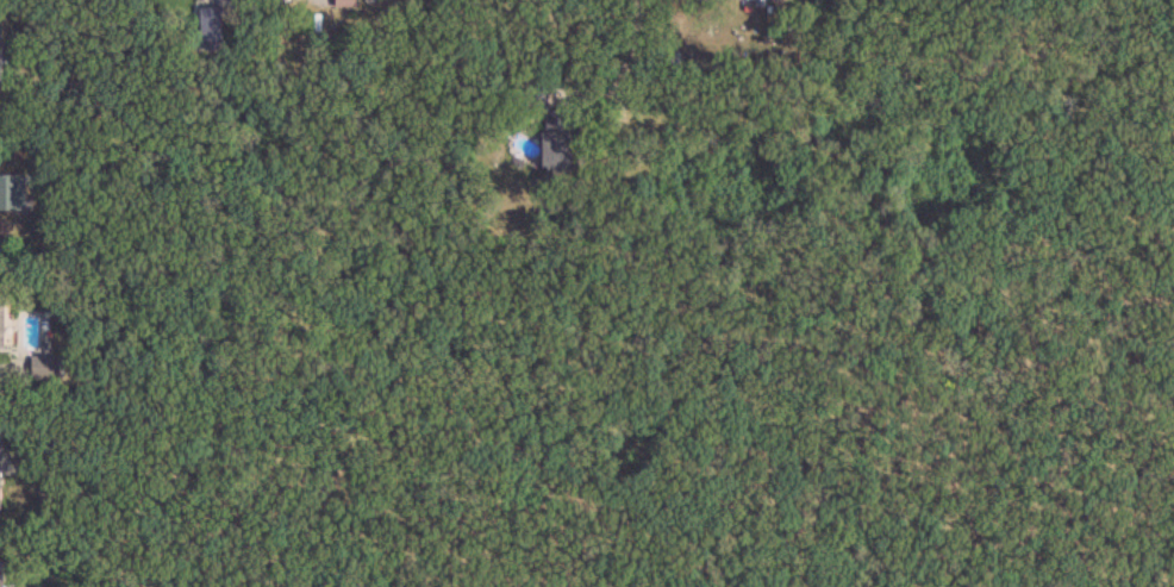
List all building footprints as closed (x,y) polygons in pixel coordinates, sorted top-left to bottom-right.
[(203,55),(206,55),(206,65),(219,65),(219,37),(203,37),(203,55)] [(546,174),(574,174),(575,111),(547,111),(546,174)] [(26,173),(0,173),(0,209),(26,209),(26,173)]
